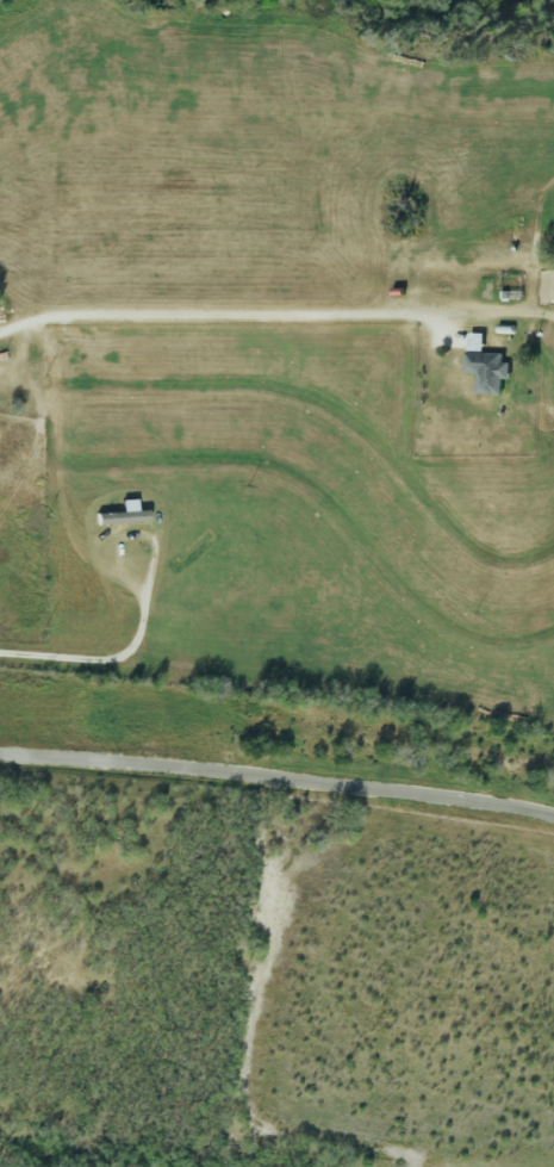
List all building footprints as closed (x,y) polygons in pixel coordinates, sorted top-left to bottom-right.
[(488,333),(471,333),(469,374),(481,375),(480,395),(505,396),(506,380),(513,380),(513,365),(505,365),(505,354),(487,353),(488,333)] [(150,522),(149,510),(138,510),(138,499),(123,500),(124,512),(98,513),(99,524),(150,522)]
